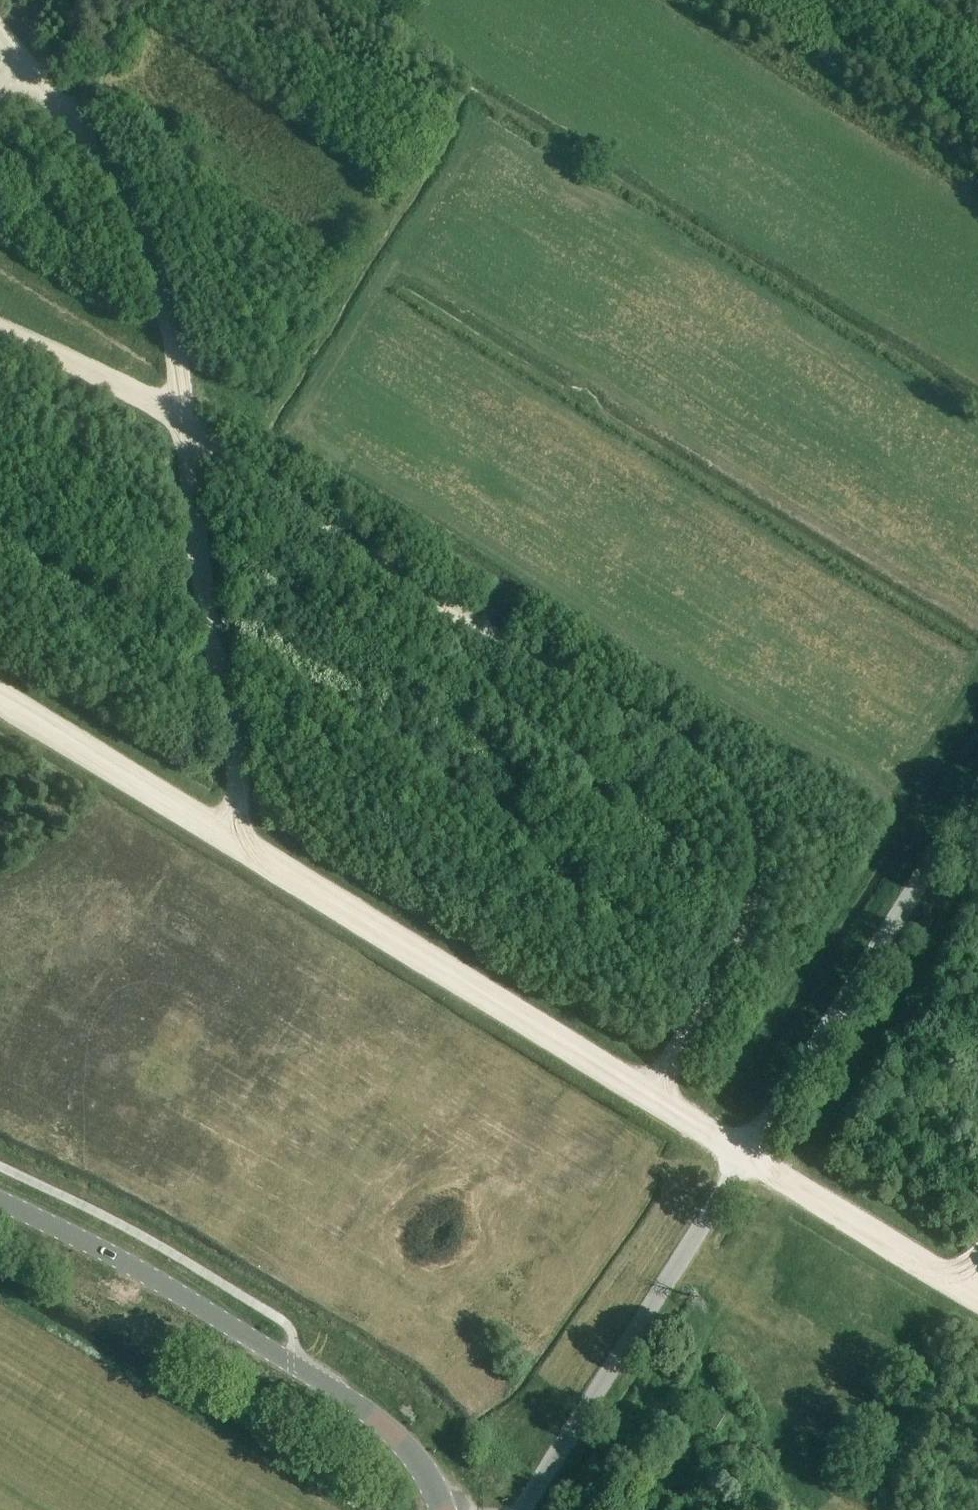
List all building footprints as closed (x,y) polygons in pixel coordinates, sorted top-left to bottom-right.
[(715,1432),(724,1417),(716,1412),(707,1427),(715,1432)]
